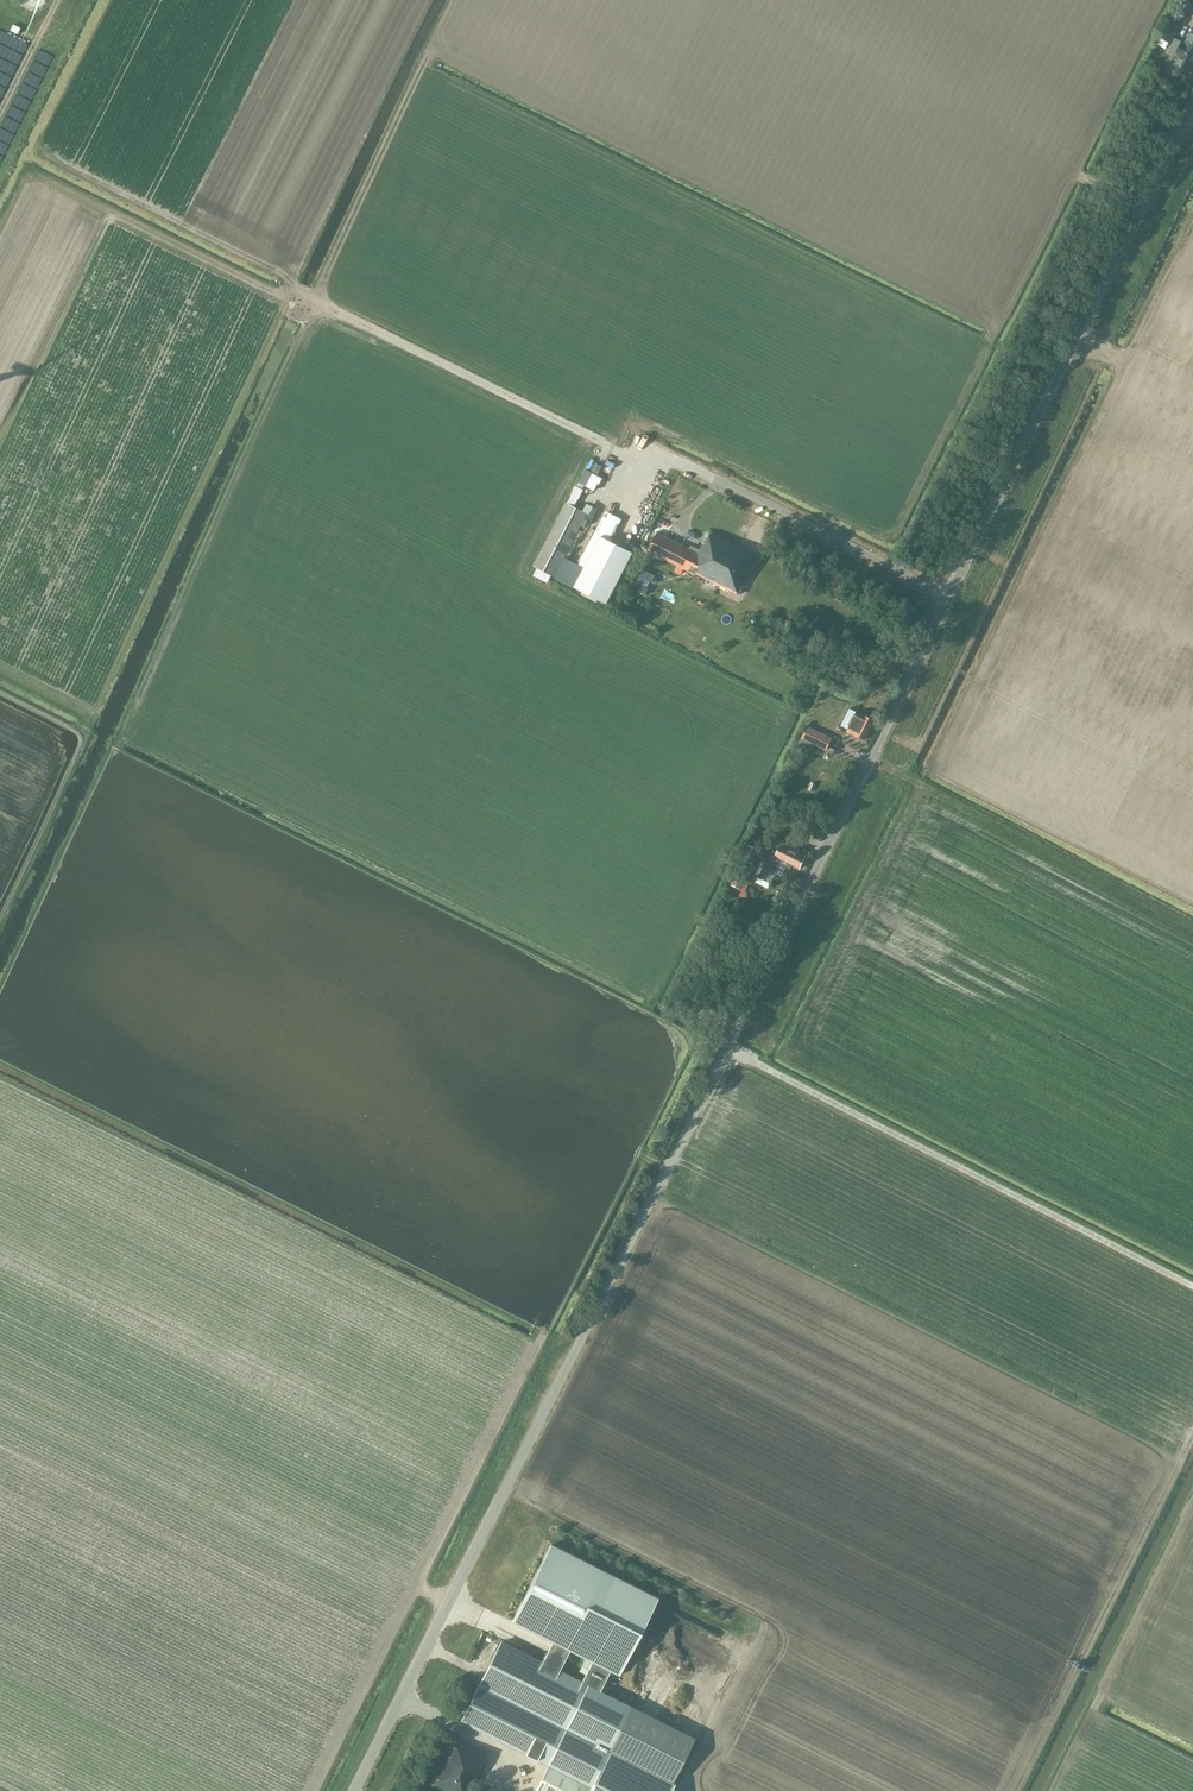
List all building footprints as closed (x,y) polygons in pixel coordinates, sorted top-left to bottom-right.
[(1169,20),(1159,38),(1170,43),(1179,26),(1169,20)] [(1173,66),(1190,74),(1192,68),(1192,42),(1186,39),(1184,43),(1175,39),(1169,51),(1178,55),(1173,66)] [(584,470),(577,483),(584,487),(588,480),(600,485),(603,479),(584,470)] [(575,486),(566,503),(574,507),(583,490),(575,486)] [(536,568),(532,576),(546,583),(550,575),(555,577),(564,559),(587,514),(574,507),(566,503),(533,566),(536,568)] [(605,512),(576,565),(583,569),(600,536),(611,515),(605,512)] [(737,595),(757,556),(711,533),(709,534),(704,544),(703,543),(698,553),(693,551),(657,532),(647,551),(677,566),(674,572),(681,575),(683,569),(685,566),(690,568),(689,570),(737,595)] [(583,569),(574,587),(607,604),(633,553),(600,536),(583,569)] [(564,559),(555,577),(554,578),(574,588),(574,587),(583,569),(576,565),(564,559)] [(630,579),(627,586),(645,595),(648,588),(646,588),(650,581),(651,582),(654,576),(636,567),(633,573),(638,576),(635,582),(630,579)] [(854,735),(865,741),(875,720),(864,715),(858,712),(848,732),(854,735)] [(807,728),(801,740),(813,745),(826,751),(831,739),(807,728)] [(801,740),(798,745),(803,747),(800,753),(807,756),(810,751),(811,751),(813,745),(801,740)] [(763,867),(758,877),(770,882),(774,873),(781,876),(785,868),(786,868),(788,870),(791,864),(799,869),(802,863),(804,862),(805,859),(804,858),(806,855),(797,851),(799,848),(792,845),(791,848),(781,844),(773,839),(767,851),(770,852),(769,853),(765,863),(763,867)] [(748,845),(733,877),(744,882),(745,880),(759,850),(748,845)] [(710,1012),(704,1023),(711,1026),(717,1015),(710,1012)] [(543,1661),(542,1661),(542,1662),(502,1642),(461,1722),(547,1765),(534,1790),(668,1790),(694,1738),(600,1691),(610,1671),(619,1675),(657,1600),(590,1567),(591,1565),(576,1557),(551,1544),(544,1557),(512,1621),(552,1642),(547,1652),(547,1653),(543,1661)] [(454,1737),(430,1785),(443,1790),(470,1790),(488,1757),(477,1751),(478,1749),(456,1738),(454,1737)]
